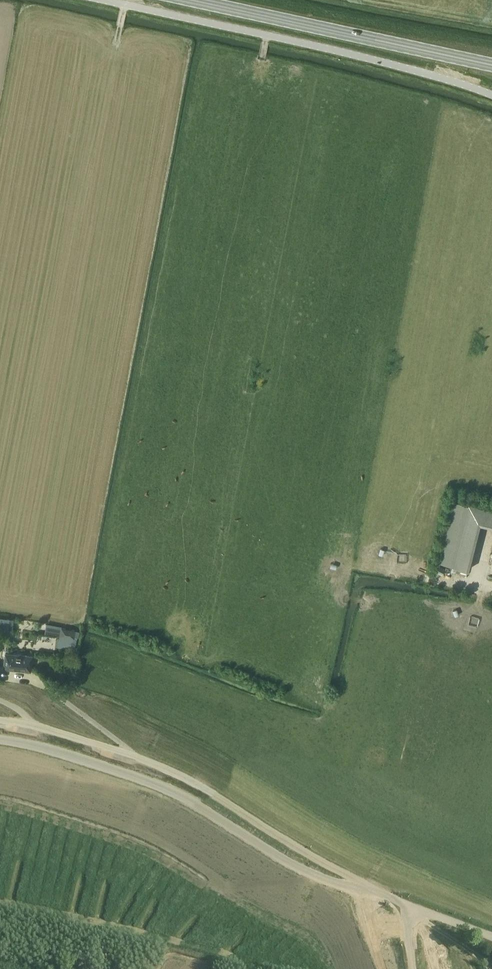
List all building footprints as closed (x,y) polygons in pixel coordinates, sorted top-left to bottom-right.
[(7,638),(9,620),(0,619),(0,637),(7,638)] [(60,636),(74,639),(76,630),(74,630),(75,626),(63,624),(63,628),(61,627),(60,636)] [(30,671),(32,656),(5,653),(4,669),(30,671)]
